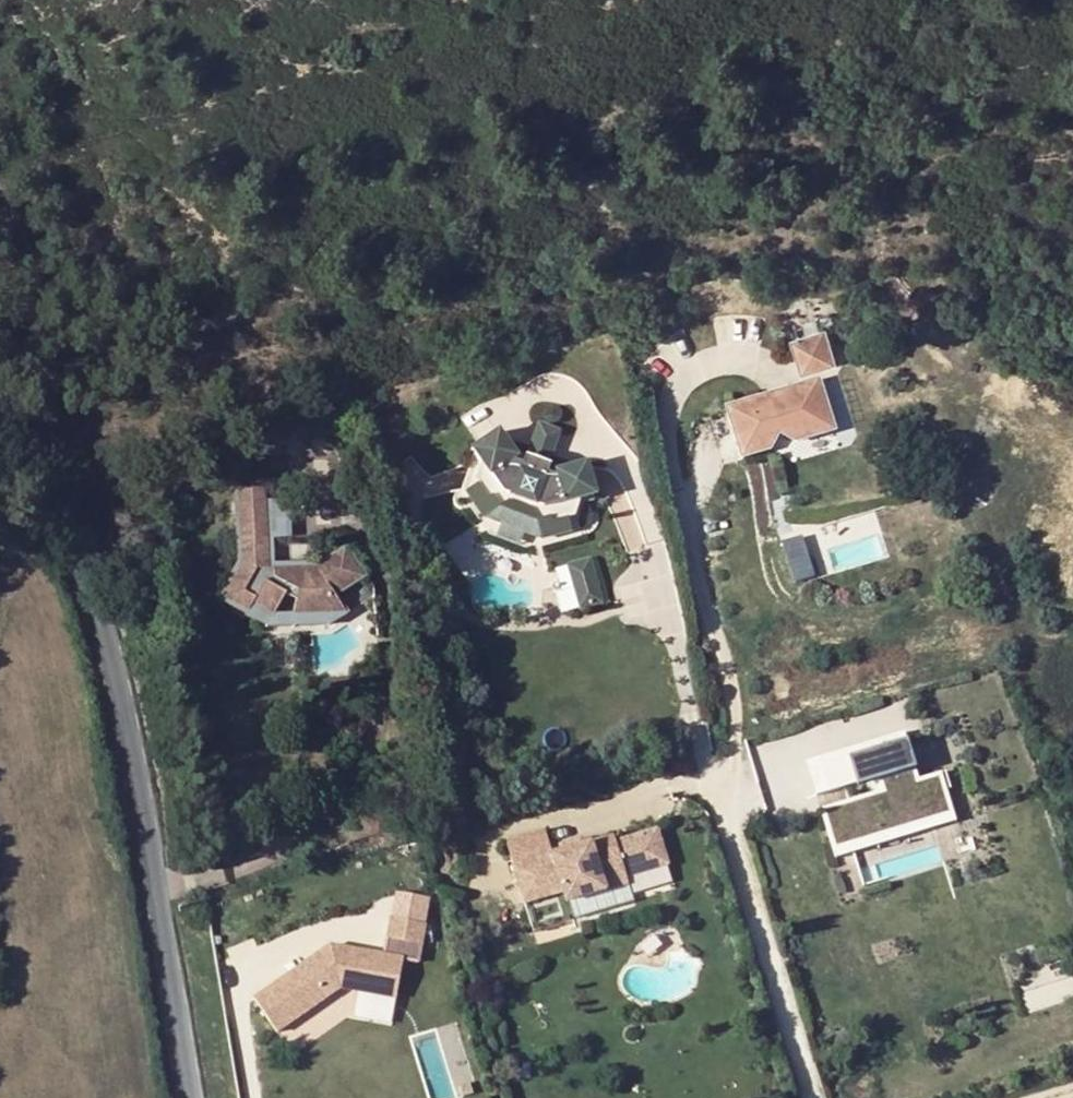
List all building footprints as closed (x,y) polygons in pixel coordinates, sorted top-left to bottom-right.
[(818,333),(787,341),(797,373),(828,364),(818,333)] [(721,408),(736,460),(765,451),(773,435),(791,443),(830,432),(814,381),(721,408)] [(524,448),(544,456),(553,433),(533,426),(524,448)] [(491,433),(465,451),(472,463),(483,476),(495,495),(503,498),(528,508),(535,510),(557,504),(573,500),(587,497),(579,465),(549,473),(550,479),(540,475),(543,467),(518,457),(514,465),(504,461),(509,458),(491,433)] [(472,463),(466,482),(469,486),(457,494),(475,521),(492,527),(503,498),(495,495),(483,476),(472,463)] [(268,616),(343,614),(370,596),(339,549),(310,567),(268,570),(267,541),(287,540),(283,482),(230,485),(234,565),(214,601),(241,615),(246,607),(267,619),(268,616)] [(528,508),(503,498),(492,527),(488,539),(513,549),(517,537),(527,511),(528,508)] [(527,511),(517,537),(535,543),(566,534),(562,519),(567,519),(573,500),(557,504),(535,510),(528,508),(527,511)] [(793,581),(812,576),(800,535),(782,540),(793,581)] [(583,560),(562,566),(574,609),(596,603),(583,560)] [(246,607),(241,615),(239,619),(260,629),(324,628),(343,614),(268,616),(267,619),(246,607)] [(833,854),(956,820),(942,770),(913,778),(903,741),(846,756),(844,748),(805,759),(815,793),(851,783),(855,797),(820,806),(833,854)] [(546,849),(509,860),(524,908),(623,879),(620,871),(664,859),(653,824),(613,835),(612,830),(546,849)] [(509,860),(546,849),(540,830),(504,840),(509,860)] [(421,926),(385,919),(381,940),(417,946),(421,926)] [(399,959),(325,946),(248,999),(272,1034),(336,991),(392,1000),(399,959)]
